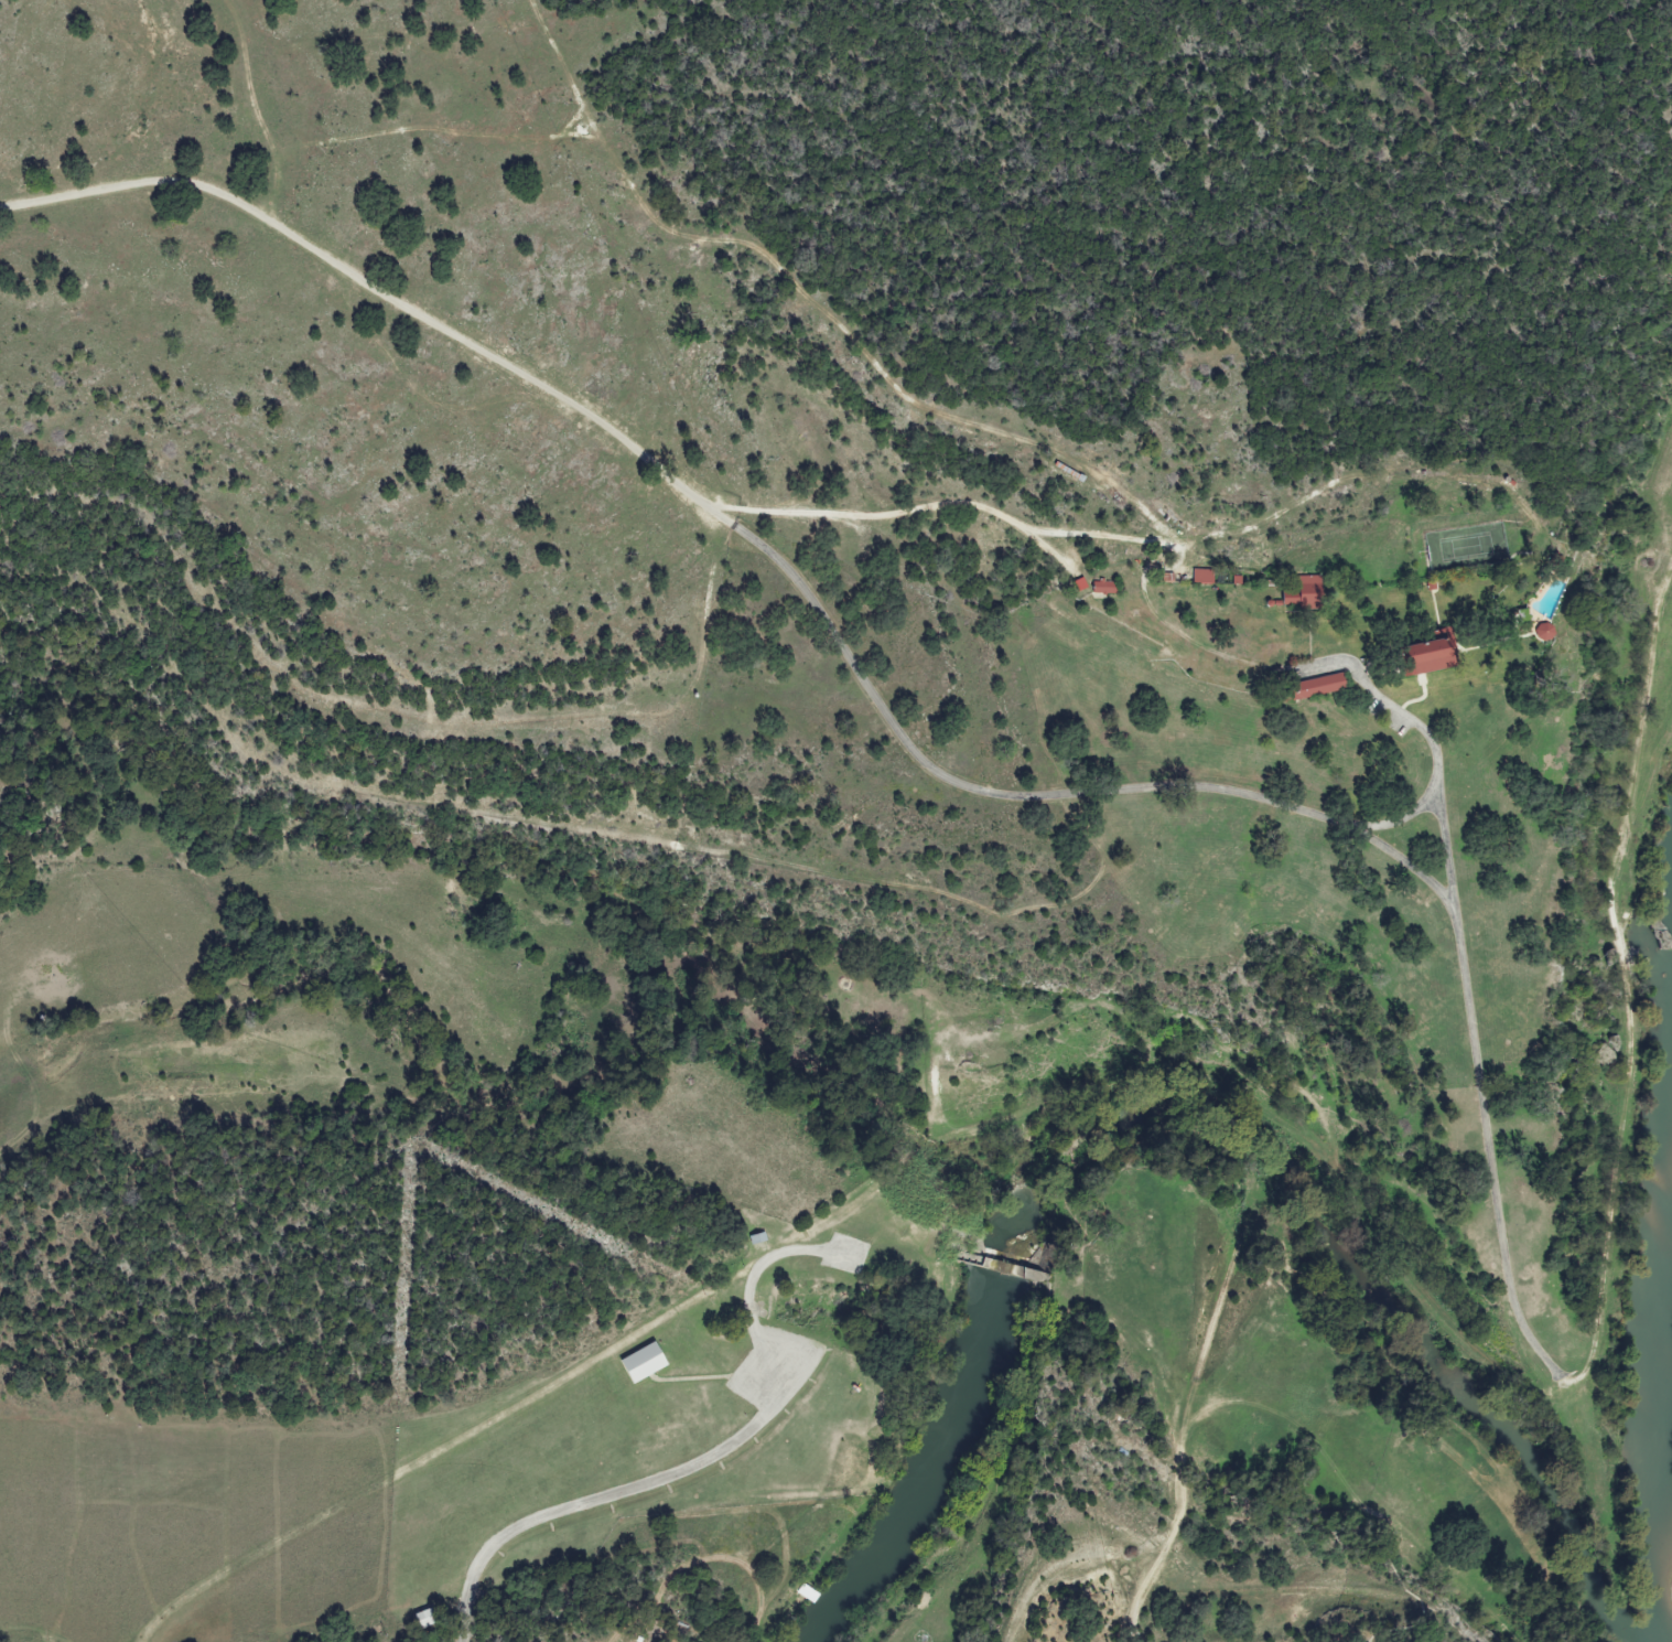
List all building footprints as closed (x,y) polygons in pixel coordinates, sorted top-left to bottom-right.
[(1216,570),(1194,571),(1194,584),(1216,584),(1216,570)] [(1325,607),(1322,576),(1300,577),(1301,594),(1284,595),(1285,610),(1325,607)] [(1079,592),(1088,588),(1084,578),(1074,582),(1079,592)] [(1117,595),(1117,582),(1094,581),(1094,594),(1117,595)] [(1463,667),(1459,648),(1414,658),(1416,667),(1407,669),(1409,678),(1463,667)] [(1297,698),(1348,691),(1346,675),(1294,682),(1297,698)] [(624,1360),(636,1385),(671,1367),(660,1343),(624,1360)] [(420,1630),(438,1624),(433,1608),(415,1614),(420,1630)]
